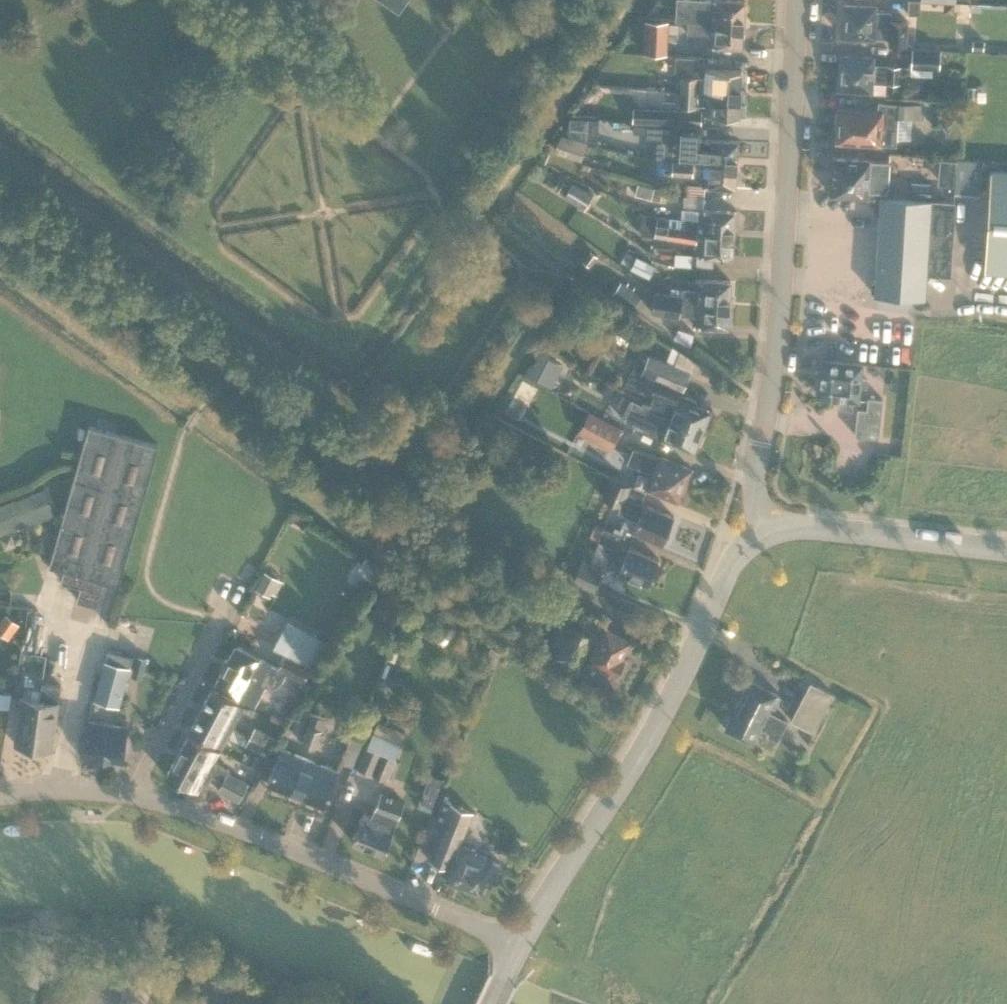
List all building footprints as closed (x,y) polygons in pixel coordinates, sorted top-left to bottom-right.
[(699,19),(744,21),(745,0),(677,0),(676,17),(699,18),(699,19)] [(909,17),(891,16),(891,9),(876,8),(877,3),(844,1),(843,32),(890,35),(889,41),(907,42),(909,17)] [(664,52),(665,18),(646,17),(645,51),(664,52)] [(744,21),(699,19),(698,28),(709,28),(708,41),(743,43),(744,21)] [(983,47),(984,38),(973,37),(972,46),(983,47)] [(941,46),(912,45),(911,65),(940,67),(941,46)] [(681,85),(681,87),(741,90),(742,68),(707,66),(706,73),(698,72),(699,54),(660,52),(658,81),(670,81),(670,85),(681,85)] [(874,61),(874,54),(841,52),(839,84),(885,87),(885,79),(901,80),(902,62),(874,61)] [(740,114),(741,90),(681,87),(680,102),(697,103),(697,101),(705,102),(704,113),(740,114)] [(897,133),(910,134),(910,116),(920,116),(921,102),(899,100),(883,99),(883,108),(839,105),(837,137),(881,140),(897,141),(897,133)] [(701,123),(702,108),(634,104),(633,120),(701,123)] [(588,120),(571,116),(567,132),(584,136),(588,120)] [(681,137),(681,126),(681,123),(627,120),(627,127),(634,127),(634,129),(646,130),(646,135),(681,137)] [(963,122),(947,121),(945,134),(962,135),(963,122)] [(673,156),(684,157),(737,160),(738,138),(703,136),(704,127),(681,126),(681,137),(680,146),(673,146),(673,156)] [(562,132),(553,149),(581,157),(587,139),(562,132)] [(868,186),(879,187),(888,188),(890,158),(834,154),(832,190),(867,192),(868,186)] [(736,184),(737,160),(684,157),(673,156),(672,171),(693,172),(693,171),(701,172),(701,173),(701,174),(700,181),(700,182),(704,182),(736,184)] [(953,183),(956,157),(940,156),(938,181),(953,183)] [(980,192),(982,158),(957,156),(954,190),(980,192)] [(580,160),(576,175),(588,179),(589,176),(592,164),(580,160)] [(985,267),(1006,269),(1006,168),(991,167),(985,267)] [(635,191),(651,195),(654,184),(638,180),(637,181),(629,179),(627,188),(635,190),(635,191)] [(584,206),(593,193),(572,180),(564,194),(584,206)] [(910,180),(910,194),(931,196),(932,182),(910,180)] [(652,195),(660,197),(662,188),(654,186),(652,195)] [(699,230),(734,231),(735,207),(726,207),(705,206),(704,206),(705,202),(705,192),(684,190),(683,202),(681,214),(680,219),(681,225),(699,228),(699,230)] [(875,291),(926,294),(928,271),(951,273),(955,198),(875,193),(874,206),(877,210),(880,211),(875,291)] [(681,225),(670,223),(670,219),(670,217),(666,215),(657,214),(654,231),(668,234),(698,240),(698,247),(697,252),(733,253),(734,231),(699,230),(699,228),(681,225)] [(636,248),(629,244),(622,259),(629,263),(636,248)] [(598,253),(590,247),(582,258),(590,264),(598,253)] [(692,251),(674,250),(673,262),(691,263),(692,251)] [(649,274),(655,262),(637,253),(631,265),(649,274)] [(671,291),(683,293),(683,298),(695,299),(730,300),(731,277),(696,276),(696,286),(683,285),(683,284),(671,283),(671,290),(671,291)] [(632,305),(641,292),(620,279),(612,292),(632,305)] [(729,323),(730,300),(695,299),(683,298),(683,293),(671,291),(656,288),(655,298),(653,309),(680,313),(680,311),(695,312),(695,322),(729,323)] [(631,338),(614,327),(608,335),(624,347),(631,338)] [(670,415),(703,428),(711,407),(695,400),(697,396),(682,390),(692,367),(650,350),(642,369),(636,366),(631,368),(627,379),(629,383),(675,401),(670,415)] [(545,380),(557,358),(542,351),(536,363),(531,360),(526,370),(545,380)] [(859,395),(862,359),(823,356),(820,393),(841,395),(840,404),(852,405),(853,395),(859,395)] [(626,424),(636,402),(615,392),(605,414),(626,424)] [(866,406),(858,406),(855,432),(878,434),(882,396),(867,395),(866,406)] [(578,430),(610,446),(621,425),(589,409),(578,430)] [(694,448),(703,428),(670,415),(668,420),(641,409),(636,420),(663,431),(662,434),(694,448)] [(159,442),(142,437),(89,422),(50,562),(66,566),(62,577),(101,588),(104,577),(120,582),(159,442)] [(678,497),(691,465),(660,452),(660,454),(634,443),(628,458),(653,469),(647,484),(678,497)] [(626,526),(663,541),(674,513),(641,499),(646,488),(611,474),(603,494),(621,502),(618,508),(631,514),(626,526)] [(41,516),(54,511),(44,485),(0,501),(0,531),(41,516)] [(628,545),(621,542),(625,534),(594,522),(589,533),(616,544),(611,557),(622,562),(619,569),(650,581),(660,556),(629,543),(628,545)] [(378,558),(365,550),(349,577),(362,584),(378,558)] [(582,558),(573,580),(593,589),(603,567),(582,558)] [(265,569),(255,586),(271,594),(273,590),(276,591),(282,579),(265,569)] [(407,587),(396,582),(394,586),(387,582),(379,601),(398,609),(406,591),(405,590),(407,587)] [(78,607),(75,614),(91,619),(96,604),(83,600),(81,608),(78,607)] [(6,611),(0,619),(0,629),(9,636),(20,621),(6,611)] [(572,620),(569,626),(560,621),(551,637),(560,642),(558,646),(549,640),(542,653),(574,669),(593,632),(599,635),(582,668),(586,673),(593,677),(600,677),(606,665),(617,670),(625,654),(622,653),(631,635),(606,622),(604,625),(587,616),(582,625),(572,620)] [(311,661),(315,655),(318,656),(328,638),(288,617),(274,644),(286,650),(278,663),(236,641),(214,682),(239,695),(239,694),(251,700),(257,689),(261,691),(266,681),(271,684),(277,674),(282,677),(287,669),(305,679),(314,663),(311,661)] [(104,658),(94,697),(118,704),(132,654),(108,648),(106,658),(104,658)] [(136,653),(131,673),(141,675),(147,655),(136,653)] [(777,736),(786,718),(769,709),(771,704),(775,706),(782,693),(750,677),(725,726),(753,740),(761,724),(770,728),(768,731),(777,736)] [(21,693),(15,740),(53,745),(59,698),(56,697),(58,681),(42,678),(39,695),(21,693)] [(309,682),(301,678),(295,690),(302,694),(309,682)] [(833,692),(809,679),(789,717),(813,730),(833,692)] [(212,686),(202,707),(233,723),(243,703),(212,686)] [(325,707),(317,704),(316,706),(314,712),(312,711),(310,711),(306,722),(308,723),(302,741),(316,746),(322,728),(322,729),(326,717),(322,716),(325,709),(325,707)] [(233,723),(202,707),(191,727),(222,744),(233,723)] [(123,756),(127,725),(89,719),(84,750),(123,756)] [(250,732),(272,744),(277,735),(255,724),(250,732)] [(387,778),(396,756),(394,754),(396,749),(400,739),(373,727),(366,744),(357,765),(387,778)] [(188,732),(178,752),(212,771),(223,777),(235,783),(239,776),(227,770),(229,766),(214,758),(219,748),(188,732)] [(272,745),(272,744),(250,732),(246,742),(260,749),(265,741),(272,745)] [(351,735),(345,747),(341,758),(347,760),(353,763),(363,740),(356,737),(351,735)] [(325,800),(339,766),(282,742),(268,776),(325,800)] [(207,781),(212,771),(178,752),(167,772),(198,788),(203,779),(207,781)] [(418,804),(430,808),(442,776),(430,772),(418,804)] [(223,777),(218,787),(239,798),(244,789),(249,792),(253,783),(248,781),(239,776),(235,783),(223,777)] [(352,837),(383,850),(405,798),(382,789),(372,811),(364,808),(352,837)] [(434,817),(442,820),(428,855),(451,864),(446,874),(481,888),(489,869),(497,872),(502,860),(477,850),(478,847),(461,840),(474,808),(443,795),(434,817)]
